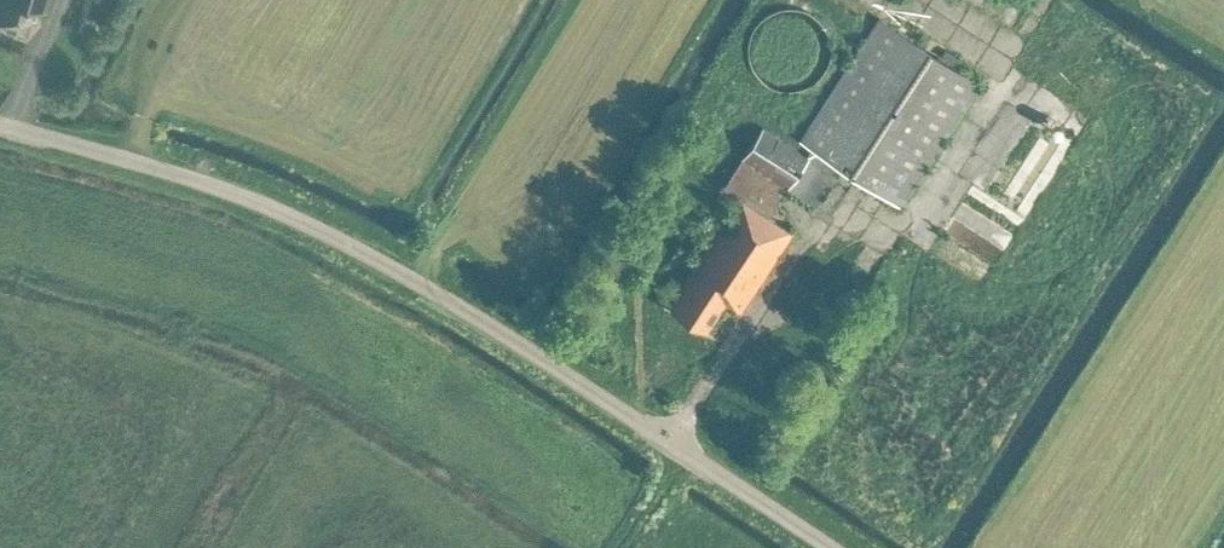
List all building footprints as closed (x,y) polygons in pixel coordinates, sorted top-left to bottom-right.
[(23,33),(31,6),(46,10),(48,0),(0,0),(0,26),(23,33)] [(1030,0),(966,0),(1012,29),(1030,0)] [(901,203),(980,81),(879,15),(799,137),(811,144),(805,153),(762,124),(722,184),(738,195),(682,280),(685,282),(670,305),(705,328),(725,299),(740,308),(792,229),(769,214),(788,186),(816,204),(842,165),(901,203)] [(994,264),(1073,143),(1019,108),(940,229),(994,264)]
